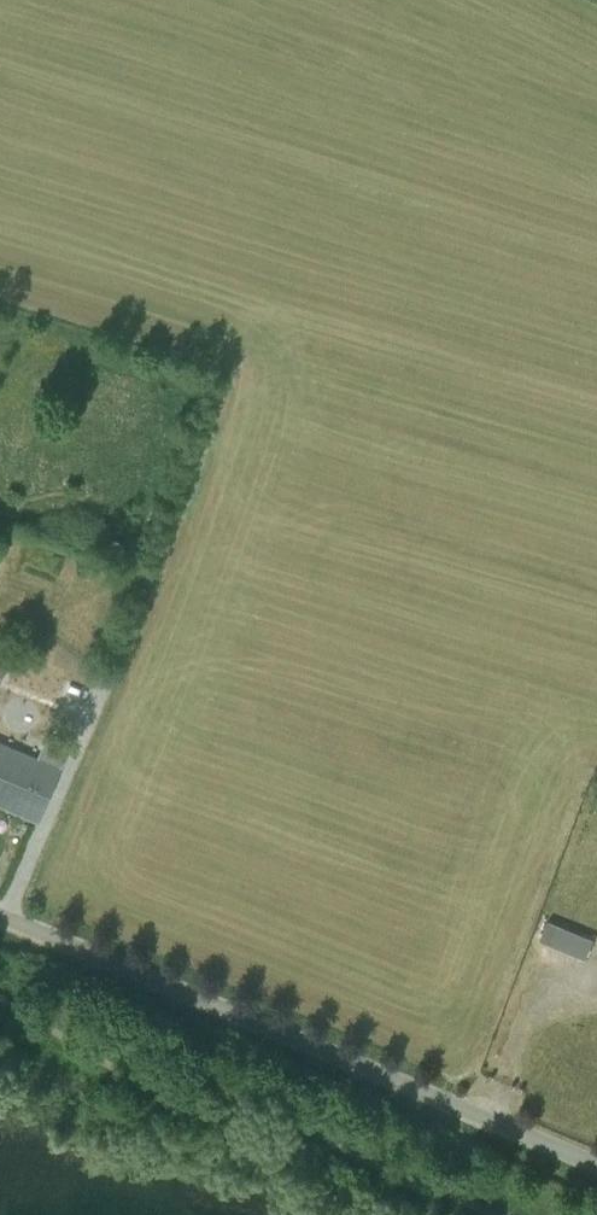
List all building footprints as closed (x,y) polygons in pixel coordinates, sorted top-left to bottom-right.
[(10,658),(0,654),(0,681),(10,658)] [(0,742),(0,807),(37,823),(60,768),(0,742)] [(548,922),(541,940),(557,947),(564,929),(548,922)]
